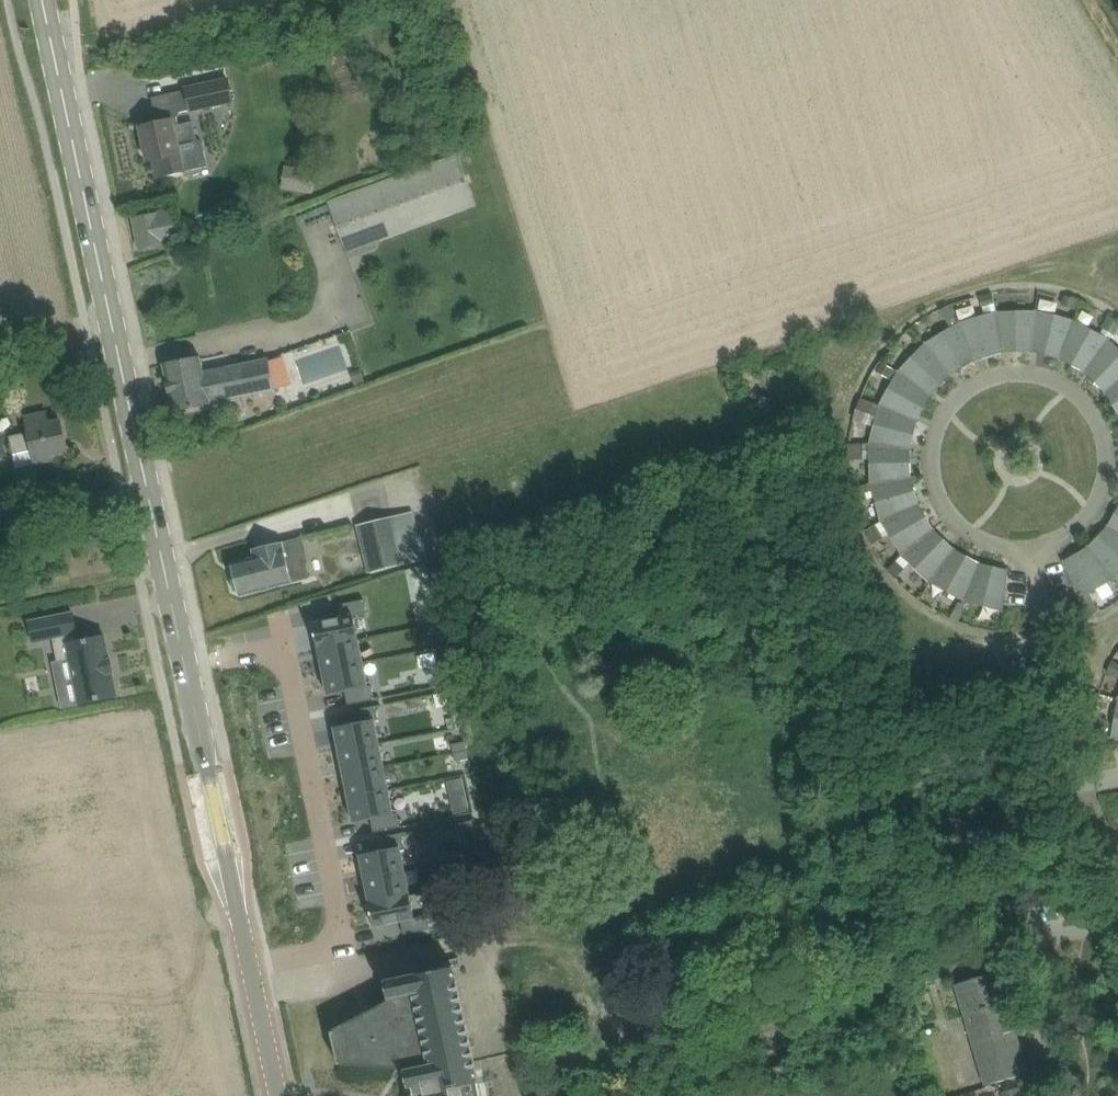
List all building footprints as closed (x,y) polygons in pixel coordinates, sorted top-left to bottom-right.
[(184,87),(190,113),(234,103),(229,77),(184,87)] [(178,118),(175,119),(142,126),(146,144),(144,148),(145,155),(149,157),(150,162),(156,160),(160,177),(185,172),(182,160),(201,156),(197,140),(198,140),(194,122),(180,125),(178,118)] [(426,147),(418,121),(401,127),(409,152),(426,147)] [(477,205),(458,154),(329,202),(347,252),(348,251),(350,258),(376,248),(374,242),(412,228),(412,229),(477,205)] [(296,167),(293,190),(313,193),(317,170),(296,167)] [(141,248),(165,243),(166,248),(181,245),(173,207),(156,210),(156,213),(135,218),(141,248)] [(980,296),(983,306),(995,302),(996,302),(993,292),(980,296)] [(1063,304),(1077,309),(1080,299),(1066,295),(1063,304)] [(948,321),(956,316),(949,305),(941,310),(948,321)] [(1017,312),(998,312),(1004,348),(1010,348),(1010,352),(1018,352),(1018,351),(1032,351),(1032,353),(1033,353),(1034,348),(1038,312),(1038,309),(1037,309),(1036,312),(1029,312),(1029,311),(1017,311),(1017,312)] [(1005,354),(1004,348),(998,312),(998,310),(997,310),(997,312),(990,315),(990,314),(979,317),(979,318),(961,323),(975,356),(981,354),(982,358),(990,356),(990,355),(1003,351),(1004,354),(1005,354)] [(1062,355),(1075,321),(1076,319),(1075,319),(1074,321),(1067,319),(1067,318),(1056,316),(1038,312),(1034,348),(1040,349),(1039,353),(1047,355),(1047,354),(1060,357),(1059,360),(1060,360),(1062,355)] [(1114,333),(1117,325),(1117,319),(1109,313),(1101,326),(1104,328),(1114,333)] [(1084,373),(1085,374),(1088,369),(1110,340),(1101,334),(1092,330),(1075,321),(1062,355),(1068,358),(1066,361),(1073,365),(1086,371),(1084,373)] [(977,361),(975,356),(961,323),(952,328),(943,333),(927,343),(950,371),(955,368),(957,371),(964,367),(975,360),(976,362),(977,361)] [(1110,340),(1088,369),(1093,374),(1090,377),(1096,382),(1097,382),(1107,391),(1105,393),(1105,394),(1110,390),(1117,383),(1117,348),(1110,340)] [(950,371),(927,343),(926,341),(925,342),(926,344),(921,349),(913,357),(913,358),(900,372),(929,393),(933,388),(936,391),(942,385),(941,385),(951,375),(952,376),(953,376),(950,371)] [(201,357),(165,365),(175,411),(277,388),(270,356),(204,370),(201,357)] [(877,371),(892,380),(898,370),(882,361),(877,371)] [(352,372),(356,385),(366,382),(362,369),(352,372)] [(933,397),(933,396),(929,393),(900,372),(894,381),(889,389),(890,389),(881,406),(914,419),(917,413),(921,415),(925,408),(924,408),(931,396),(933,397)] [(1110,390),(1113,396),(1110,398),(1114,404),(1117,410),(1117,383),(1110,390)] [(919,422),(920,421),(914,419),(881,406),(879,405),(878,406),(881,407),(879,414),(878,414),(875,425),(876,425),(872,443),(907,447),(909,441),(912,442),(915,435),(914,434),(917,421),(919,422)] [(37,464),(54,460),(53,454),(68,451),(62,420),(50,423),(47,413),(27,417),(30,433),(11,437),(18,468),(37,464)] [(849,459),(863,459),(863,443),(849,443),(849,448),(849,459)] [(913,449),(913,448),(907,447),(872,443),(871,460),(871,464),(872,464),(872,483),(907,477),(907,471),(911,471),(911,463),(910,449),(913,449)] [(883,520),(916,506),(914,500),(918,499),(915,491),(911,478),(913,478),(913,476),(907,477),(872,483),(875,496),(877,502),(878,502),(883,520)] [(854,502),(867,499),(864,485),(851,488),(854,502)] [(921,505),(921,504),(916,506),(883,520),(890,534),(893,538),(903,554),(931,531),(928,526),(931,524),(927,517),(926,517),(919,506),(921,505)] [(1116,514),(1110,526),(1108,525),(1107,526),(1112,529),(1117,533),(1117,510),(1116,514)] [(356,526),(368,573),(426,559),(414,512),(356,526)] [(884,538),(876,524),(865,530),(873,545),(884,538)] [(931,581),(953,552),(948,548),(950,545),(945,539),(944,540),(934,530),(936,529),(935,528),(931,531),(903,554),(911,563),(917,568),(931,581)] [(1087,546),(1091,550),(1114,578),(1115,580),(1116,579),(1114,577),(1117,574),(1117,533),(1112,529),(1107,534),(1105,531),(1099,537),(1090,547),(1088,545),(1087,546)] [(301,538),(255,550),(257,558),(234,565),(233,566),(233,567),(234,567),(235,567),(236,574),(236,575),(236,576),(237,576),(237,577),(236,577),(233,581),(235,591),(239,592),(241,592),(241,594),(310,577),(301,538)] [(966,600),(978,567),(973,564),(975,560),(968,556),(967,557),(955,550),(957,548),(956,548),(953,552),(931,581),(939,587),(948,592),(949,591),(966,600)] [(1114,578),(1091,550),(1086,554),(1083,550),(1077,554),(1077,555),(1065,562),(1064,560),(1063,560),(1080,598),(1090,593),(1098,589),(1097,588),(1114,578)] [(888,570),(896,578),(906,568),(897,560),(888,570)] [(1004,612),(1004,609),(1009,568),(1008,568),(1007,574),(1001,572),(1002,569),(994,567),(981,564),(981,562),(980,561),(978,567),(966,600),(979,605),(985,606),(985,605),(1003,610),(1003,612),(1004,612)] [(1101,610),(1093,597),(1082,604),(1088,617),(1101,610)] [(311,623),(316,647),(357,639),(352,615),(365,612),(362,599),(335,604),(338,617),(311,623)] [(951,618),(958,620),(960,621),(965,602),(960,601),(951,618)] [(55,638),(59,661),(60,663),(72,660),(81,702),(80,702),(81,704),(119,696),(119,694),(118,694),(113,672),(114,672),(112,660),(111,660),(106,637),(107,637),(106,636),(78,642),(76,633),(79,632),(75,612),(31,621),(35,642),(55,638)] [(430,633),(443,631),(441,624),(429,625),(430,633)] [(357,639),(316,647),(316,648),(317,648),(322,670),(362,662),(357,639)] [(1117,678),(1117,663),(1113,660),(1107,673),(1117,678)] [(362,662),(322,670),(327,694),(344,691),(347,704),(374,698),(371,685),(367,686),(362,662)] [(339,751),(379,743),(374,719),(378,718),(375,705),(348,710),(351,723),(334,727),(339,751)] [(1104,733),(1109,729),(1110,723),(1107,718),(1101,717),(1096,721),(1095,726),(1098,732),(1104,733)] [(397,760),(432,756),(431,739),(395,743),(397,760)] [(454,744),(455,752),(468,750),(466,741),(454,744)] [(379,743),(339,751),(344,774),(383,766),(379,743)] [(468,750),(455,752),(457,761),(470,758),(468,750)] [(348,797),(388,789),(383,766),(344,774),(348,797)] [(464,778),(448,781),(451,793),(466,790),(464,778)] [(393,813),(388,789),(348,797),(353,822),(371,818),(374,831),(400,825),(397,812),(393,813)] [(459,825),(462,836),(475,833),(472,822),(459,825)] [(360,854),(365,878),(405,870),(400,846),(404,845),(402,832),(375,837),(378,850),(360,854)] [(482,880),(495,877),(493,868),(480,871),(482,880)] [(410,893),(405,870),(365,878),(370,900),(369,901),(369,902),(410,893)] [(453,870),(439,873),(442,884),(455,881),(453,870)] [(410,893),(369,902),(374,926),(402,920),(405,933),(431,927),(429,914),(415,917),(410,893)] [(471,1088),(476,1086),(450,967),(443,969),(412,976),(386,982),(391,1006),(384,1007),(384,1006),(383,1007),(383,1009),(375,1011),(375,1013),(367,1015),(367,1017),(359,1019),(359,1021),(350,1023),(351,1026),(342,1028),(343,1030),(332,1032),(339,1064),(349,1061),(350,1064),(359,1062),(359,1064),(368,1063),(368,1065),(377,1063),(378,1065),(386,1063),(387,1066),(395,1064),(396,1067),(404,1064),(409,1088),(416,1086),(417,1094),(415,1095),(416,1095),(473,1095),(471,1088)] [(986,1086),(1029,1073),(1016,1030),(1017,1030),(1016,1029),(1015,1029),(1012,1016),(1013,1016),(1012,1015),(1011,1015),(1008,1003),(1009,1003),(1008,1001),(1007,1002),(998,972),(956,984),(986,1086)] [(926,977),(914,981),(917,991),(929,987),(926,977)] [(791,1034),(785,1010),(735,1021),(741,1045),(791,1034)] [(1020,1088),(1003,1093),(1004,1095),(1022,1095),(1020,1088)]
